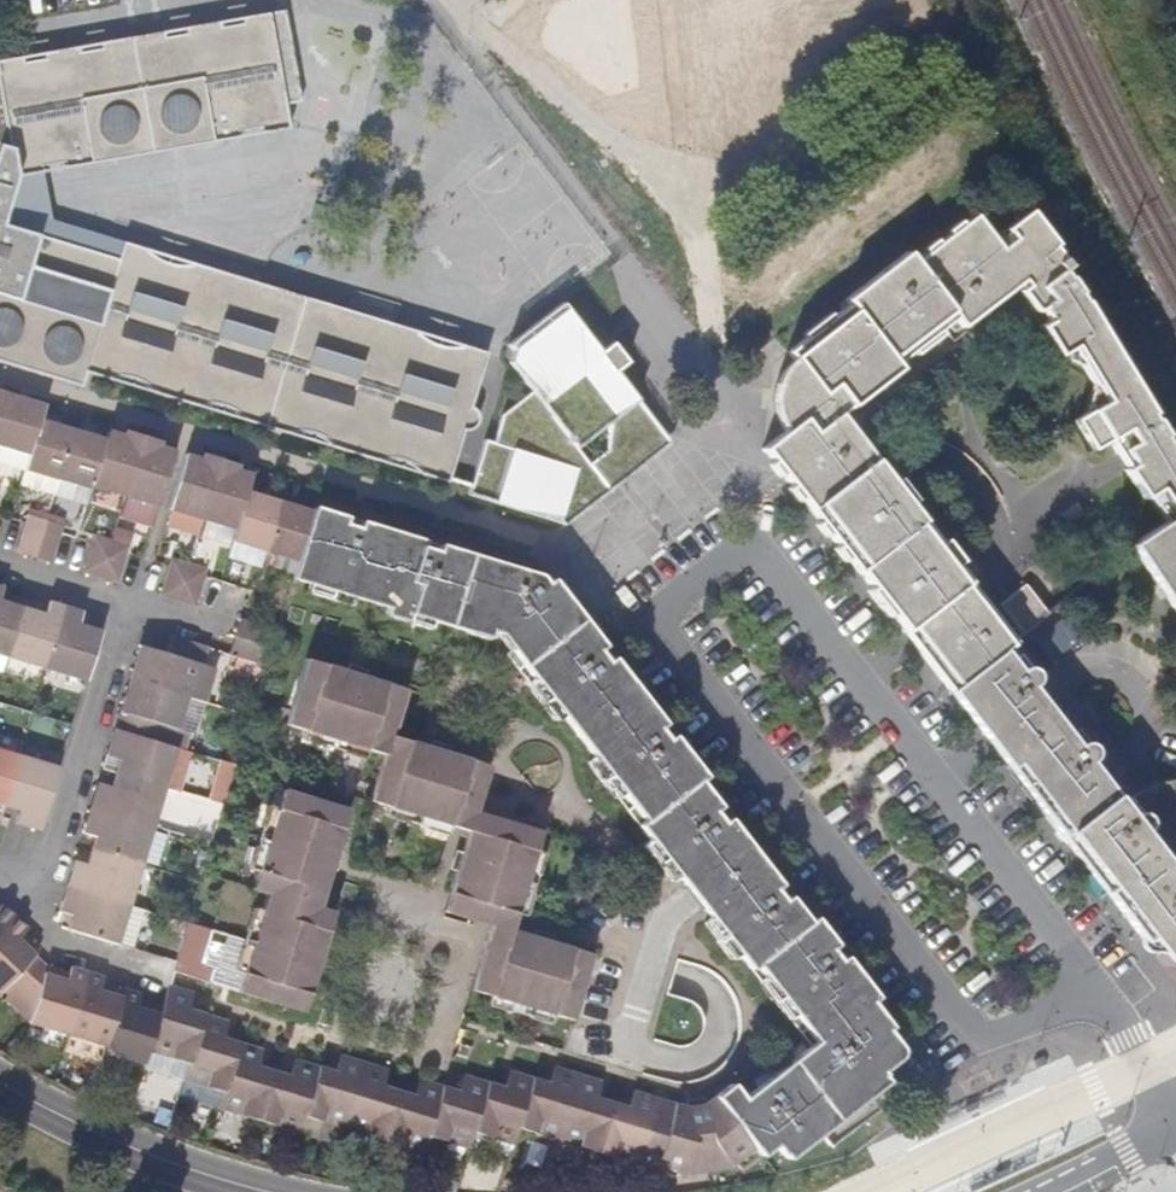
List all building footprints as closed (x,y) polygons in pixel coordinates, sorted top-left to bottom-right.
[(486,355),(463,348),(450,349),(436,347),(424,341),(416,333),(194,266),(188,267),(181,267),(172,266),(161,263),(149,255),(145,250),(125,244),(120,261),(8,226),(24,175),(41,172),(41,165),(64,162),(65,168),(238,137),(237,131),(262,127),(264,133),(287,128),(268,15),(243,19),(244,25),(220,29),(219,23),(185,29),(186,34),(165,38),(164,33),(101,44),(102,50),(79,54),(79,48),(45,53),(47,59),(22,62),(22,57),(0,61),(0,361),(81,386),(86,372),(107,378),(114,376),(123,377),(131,379),(140,381),(150,387),(155,391),(158,394),(196,405),(204,404),(211,404),(220,405),(228,407),(235,412),(241,416),(247,421),(286,433),(291,431),(299,431),(307,432),(315,433),(323,438),(329,441),(337,449),(376,461),(383,460),(392,458),(400,460),(409,463),(417,467),(422,471),(427,476),(447,482),(448,478),(464,428),(486,355)] [(1078,295),(1079,291),(1068,276),(1066,278),(1055,263),(1061,255),(1053,245),(1054,243),(1029,209),(1005,227),(1012,236),(1001,246),(974,213),(922,254),(966,309),(973,304),(979,312),(1022,279),(1027,285),(1021,290),(1036,310),(1049,300),(1058,314),(1041,325),(1058,353),(1071,345),(1105,400),(1077,419),(1094,447),(1108,439),(1117,453),(1134,442),(1144,456),(1126,468),(1144,496),(1157,487),(1174,510),(1175,509),(1175,455),(1167,441),(1153,418),(1138,393),(1118,358),(1114,351),(1078,295)] [(845,399),(850,404),(898,366),(891,356),(914,339),(906,327),(922,316),(930,326),(951,309),(913,260),(905,251),(846,299),(849,303),(788,351),(792,357),(821,392),(834,384),(845,399)] [(963,325),(979,312),(973,304),(966,309),(922,254),(913,260),(951,309),(963,325)] [(598,352),(562,306),(560,303),(507,343),(509,344),(512,345),(508,361),(530,388),(500,410),(491,440),(483,438),(471,480),(471,484),(470,490),(494,498),(496,502),(562,521),(567,500),(582,489),(593,503),(644,464),(634,452),(660,431),(646,413),(613,372),(625,363),(609,343),(598,352)] [(914,339),(930,326),(922,316),(906,327),(914,339)] [(839,413),(850,404),(845,399),(834,384),(821,392),(792,357),(784,365),(782,368),(778,375),(775,385),(773,395),(773,404),(775,413),(778,421),(785,430),(803,416),(814,431),(821,425),(839,413)] [(10,397),(0,393),(0,431),(10,397)] [(29,454),(40,420),(43,407),(10,397),(0,431),(0,445),(29,454)] [(1009,642),(952,568),(940,578),(927,560),(938,550),(916,522),(921,518),(906,500),(893,510),(879,492),(892,481),(839,413),(821,425),(814,431),(803,416),(785,430),(763,449),(902,629),(921,653),(947,688),(948,687),(999,651),(1009,642)] [(25,468),(58,479),(73,430),(40,420),(29,454),(25,468)] [(123,436),(125,432),(110,427),(108,432),(123,436)] [(58,479),(91,489),(92,485),(105,440),(73,430),(58,479)] [(92,485),(125,495),(143,436),(125,432),(123,436),(108,432),(105,440),(92,485)] [(125,495),(159,505),(174,452),(157,447),(160,441),(143,436),(125,495)] [(157,447),(174,452),(175,446),(160,441),(157,447)] [(1117,453),(1126,468),(1144,456),(1134,442),(1117,453)] [(202,461),(204,455),(188,450),(186,456),(202,461)] [(170,509),(203,519),(220,460),(204,455),(202,461),(186,456),(170,509)] [(203,519),(236,528),(248,493),(252,476),(236,471),(238,466),(220,460),(203,519)] [(236,471),(252,476),(255,470),(238,466),(236,471)] [(906,500),(892,481),(879,492),(893,510),(906,500)] [(700,485),(696,507),(719,510),(722,488),(700,485)] [(567,500),(562,521),(567,522),(593,503),(582,489),(567,500)] [(233,541),(266,551),(280,502),(248,493),(236,528),(233,541)] [(266,551),(298,560),(313,513),(280,502),(266,551)] [(408,552),(413,534),(376,522),(370,540),(362,538),(362,533),(361,529),(358,525),(354,523),(346,520),(348,514),(316,505),(313,513),(298,560),(293,576),(489,636),(491,629),(500,632),(506,628),(518,644),(506,653),(517,669),(523,665),(576,621),(538,571),(439,541),(436,548),(429,545),(425,546),(422,547),(420,548),(418,555),(408,552)] [(1174,510),(1131,542),(1175,611),(1175,509),(1174,510)] [(376,522),(348,514),(346,520),(354,523),(358,525),(361,529),(362,533),(362,538),(370,540),(376,522)] [(28,515),(25,523),(17,553),(34,558),(46,520),(28,515)] [(62,526),(46,520),(34,558),(51,563),(60,534),(62,526)] [(439,541),(413,534),(408,552),(418,555),(420,548),(422,547),(425,546),(429,545),(436,548),(439,541)] [(95,535),(92,543),(83,573),(100,578),(112,540),(95,535)] [(128,546),(112,540),(100,578),(117,584),(126,554),(128,546)] [(952,568),(938,550),(927,560),(940,578),(952,568)] [(172,558),(169,567),(161,596),(179,602),(190,564),(172,558)] [(207,569),(190,564),(179,602),(194,607),(204,577),(207,569)] [(1001,602),(1023,631),(1049,610),(1027,583),(1001,602)] [(8,657),(24,602),(7,596),(6,602),(0,600),(0,654),(8,657)] [(40,613),(42,607),(24,602),(8,657),(46,668),(65,608),(50,603),(48,609),(47,615),(40,613)] [(47,615),(48,609),(42,607),(40,613),(47,615)] [(78,625),(80,619),(82,612),(65,608),(46,668),(86,681),(102,626),(88,622),(86,628),(78,625)] [(86,628),(88,622),(80,619),(78,625),(86,628)] [(276,631),(244,622),(240,620),(235,638),(271,649),(276,631)] [(586,633),(576,621),(523,665),(535,679),(557,660),(555,658),(586,633)] [(678,875),(722,841),(715,832),(721,827),(722,820),(712,808),(718,802),(651,716),(644,714),(639,716),(636,718),(629,710),(640,702),(625,684),(615,692),(609,683),(615,675),(616,669),(586,633),(555,658),(557,660),(535,679),(633,805),(627,811),(678,875)] [(204,665),(210,648),(173,637),(167,655),(140,646),(130,679),(187,696),(204,701),(214,668),(204,665)] [(271,649),(235,638),(230,654),(266,664),(271,649)] [(999,651),(948,687),(1014,773),(1076,855),(1115,904),(1137,933),(1150,951),(1170,954),(1175,954),(1175,866),(1163,865),(1163,860),(1164,856),(1166,852),(1171,850),(1175,848),(1175,781),(1172,781),(1162,782),(1151,785),(1141,788),(1134,792),(1125,798),(1116,803),(1083,761),(1088,757),(1090,752),(1088,746),(1075,729),(1065,736),(1045,711),(1026,686),(1029,683),(1031,678),(1031,674),(1029,670),(1017,655),(1007,661),(999,651)] [(450,823),(470,757),(394,733),(407,688),(305,656),(285,722),(304,728),(301,740),(333,750),(337,738),(383,752),(369,798),(450,823)] [(625,684),(616,669),(615,675),(609,683),(615,692),(625,684)] [(178,729),(187,696),(130,679),(115,731),(176,748),(185,751),(190,733),(178,729)] [(651,716),(640,702),(629,710),(636,718),(639,716),(644,714),(651,716)] [(164,787),(176,748),(115,731),(108,755),(120,759),(116,773),(164,787)] [(5,805),(20,758),(0,753),(0,803),(5,805)] [(490,764),(470,757),(450,823),(471,828),(477,809),(490,764)] [(19,810),(16,822),(42,829),(59,769),(20,758),(5,805),(19,810)] [(152,827),(164,787),(116,773),(112,788),(100,783),(92,810),(152,827)] [(251,944),(236,990),(304,1011),(334,909),(321,904),(349,806),(282,785),(269,833),(253,888),(265,892),(251,944)] [(722,841),(738,828),(718,802),(712,808),(722,820),(721,827),(715,832),(722,841)] [(543,830),(477,809),(471,828),(451,890),(518,911),(542,833),(543,830)] [(140,866),(152,827),(92,810),(84,834),(95,838),(91,851),(140,866)] [(754,882),(770,870),(738,828),(722,841),(678,875),(685,884),(702,905),(711,917),(754,882)] [(156,829),(146,857),(158,862),(168,834),(156,829)] [(128,906),(140,866),(91,851),(87,865),(76,862),(68,887),(128,906)] [(789,895),(770,870),(754,882),(763,892),(765,890),(770,890),(774,891),(779,894),(781,898),(789,895)] [(890,1025),(860,988),(850,994),(843,985),(852,977),(789,895),(781,898),(779,894),(774,891),(770,890),(765,890),(763,892),(754,882),(711,917),(750,969),(756,965),(794,1014),(787,1020),(799,1035),(805,1031),(814,1042),(804,1051),(810,1059),(799,1069),(791,1060),(743,1097),(731,1082),(703,1104),(686,1104),(634,1088),(628,1104),(613,1099),(598,1094),(602,1078),(579,1071),(554,1063),(549,1079),(534,1074),(509,1068),(505,1084),(487,1079),(464,1073),(459,1089),(442,1084),(420,1077),(415,1093),(398,1088),(384,1084),(389,1067),(364,1060),(340,1053),(336,1068),(319,1063),(295,1056),(290,1072),(274,1068),(260,1064),(265,1047),(240,1040),(225,1035),(229,1018),(206,1012),(189,1006),(194,990),(169,983),(161,1009),(148,1050),(189,1064),(184,1080),(205,1087),(209,1086),(222,1090),(218,1107),(257,1119),(298,1132),(303,1116),(344,1129),(382,1140),(422,1153),(428,1135),(467,1147),(472,1131),(513,1143),(518,1126),(538,1133),(538,1135),(576,1146),(577,1144),(654,1169),(656,1165),(685,1174),(730,1167),(754,1148),(761,1156),(775,1145),(781,1153),(817,1126),(822,1132),(853,1108),(849,1102),(883,1074),(881,1071),(901,1055),(900,1045),(893,1039),(885,1029),(890,1025)] [(116,945),(128,906),(68,887),(60,912),(72,916),(68,930),(116,945)] [(445,911),(492,924),(493,922),(513,928),(518,911),(451,890),(445,911)] [(13,918),(2,907),(0,909),(0,932),(13,918)] [(21,934),(25,929),(13,918),(0,932),(0,991),(7,983),(33,1009),(46,968),(33,956),(39,950),(26,939),(21,945),(15,939),(21,934)] [(493,922),(492,924),(472,988),(520,1003),(572,1019),(592,952),(513,928),(493,922)] [(21,945),(26,939),(21,934),(15,939),(21,945)] [(59,980),(62,972),(46,968),(33,1009),(29,1022),(67,1034),(85,974),(70,969),(68,974),(65,982),(59,980)] [(65,982),(68,974),(62,972),(59,980),(65,982)] [(99,994),(101,985),(104,980),(85,974),(67,1034),(107,1046),(123,992),(109,988),(106,996),(99,994)] [(860,988),(852,977),(843,985),(850,994),(860,988)] [(4,999),(29,1022),(33,1009),(7,983),(0,991),(6,997),(4,999)] [(106,996),(109,988),(101,985),(99,994),(106,996)] [(105,1054),(144,1065),(148,1050),(161,1009),(147,1004),(144,1012),(137,1010),(140,1002),(141,997),(123,992),(107,1046),(105,1054)] [(144,1012),(147,1004),(140,1002),(137,1010),(144,1012)] [(459,1042),(456,1052),(468,1056),(471,1044),(459,1042)] [(804,1051),(791,1060),(799,1069),(810,1059),(804,1051)]
